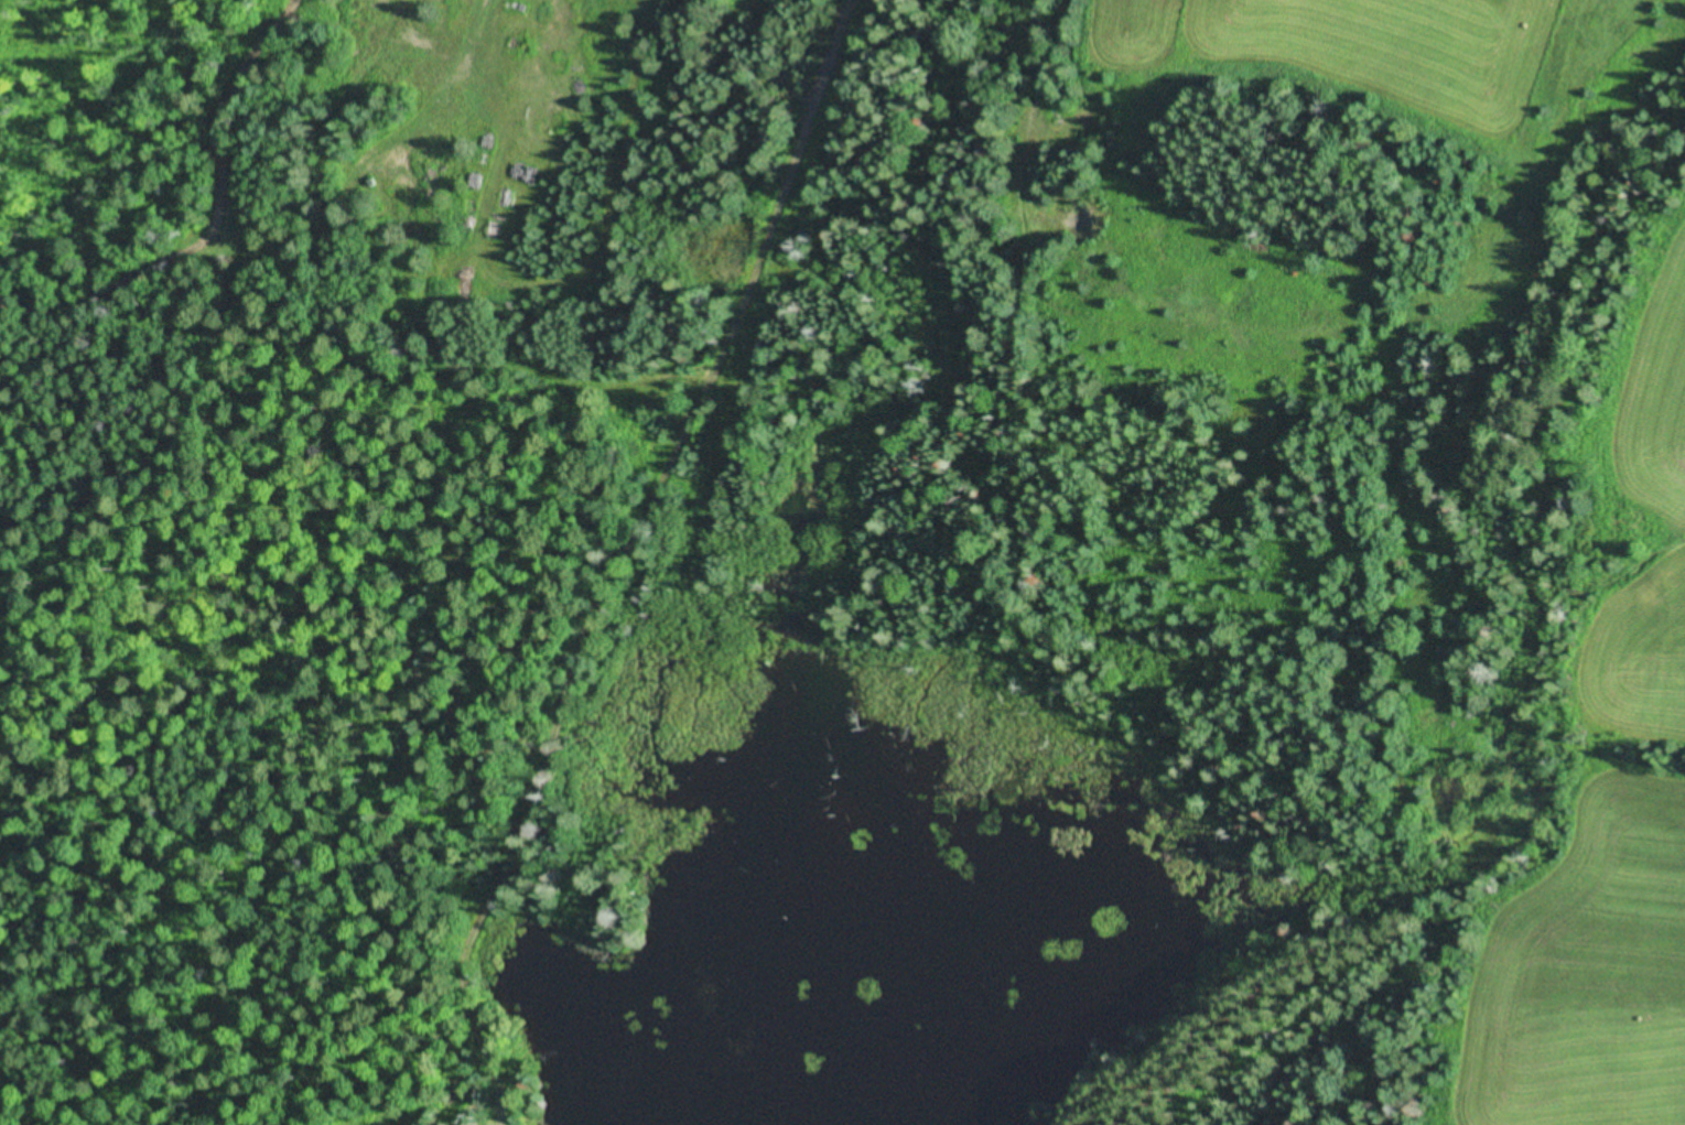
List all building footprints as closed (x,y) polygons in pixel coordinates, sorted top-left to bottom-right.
[(552,142),(538,143),(539,160),(553,159),(552,142)]
